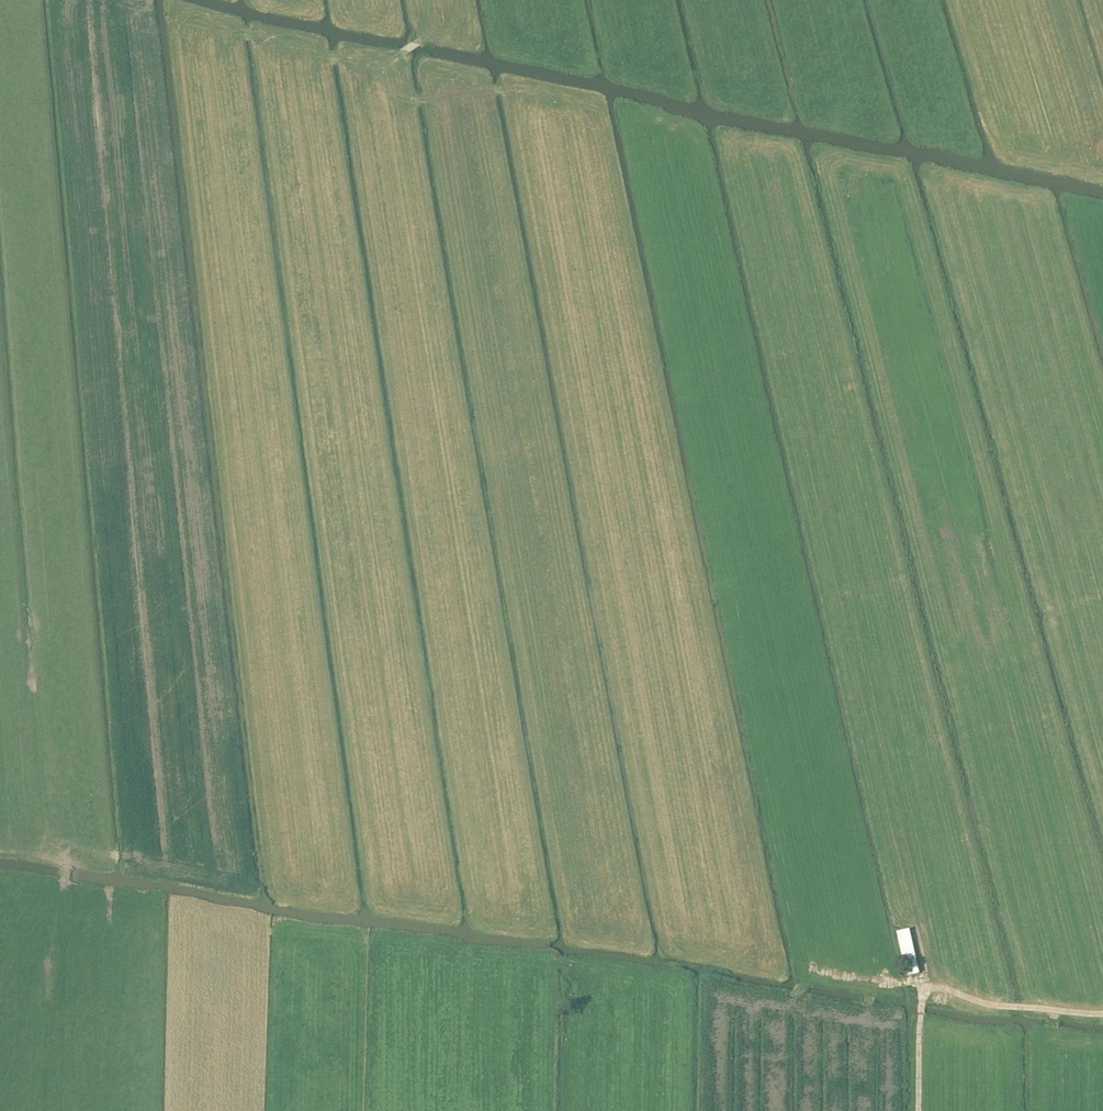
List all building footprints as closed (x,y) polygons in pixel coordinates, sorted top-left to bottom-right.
[(897,933),(907,977),(919,974),(909,930),(897,933)]
